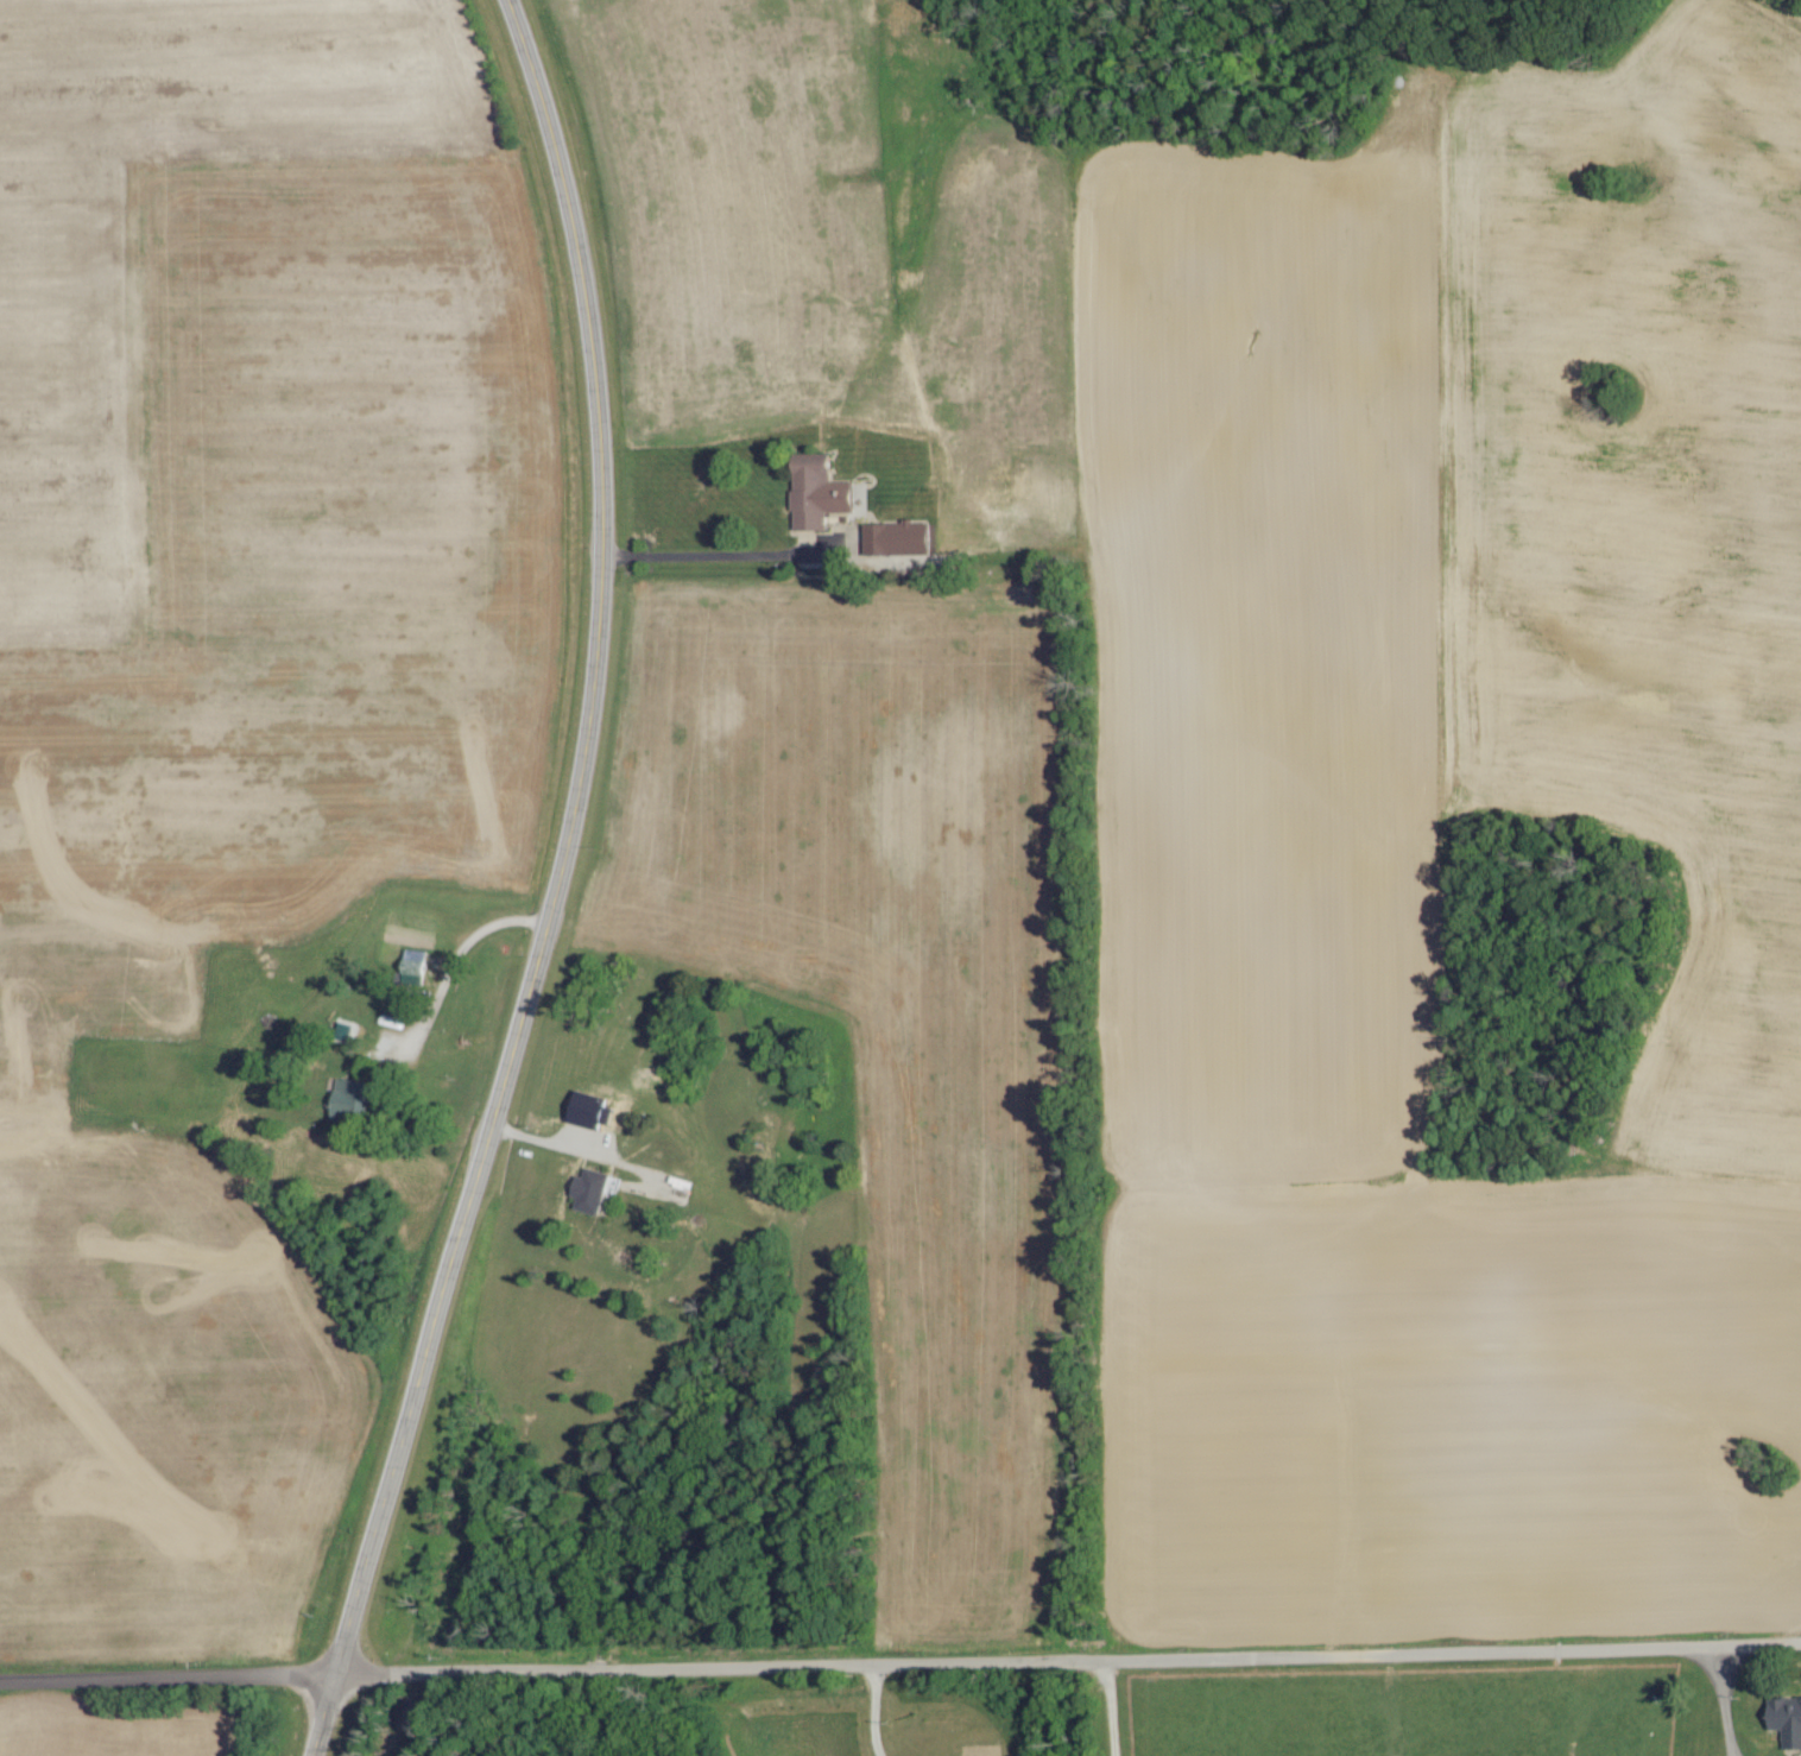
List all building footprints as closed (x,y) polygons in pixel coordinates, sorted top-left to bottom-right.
[(850,514),(849,481),(827,482),(826,459),(789,460),(790,532),(824,531),(823,514),(850,514)] [(928,556),(928,524),(903,524),(903,525),(862,526),(863,556),(928,556)] [(329,1119),(366,1120),(368,1082),(331,1080),(329,1119)] [(563,1121),(601,1132),(611,1102),(573,1090),(563,1121)] [(571,1175),(566,1196),(574,1198),(572,1209),(597,1215),(601,1196),(616,1199),(621,1177),(583,1169),(581,1177),(571,1175)]
